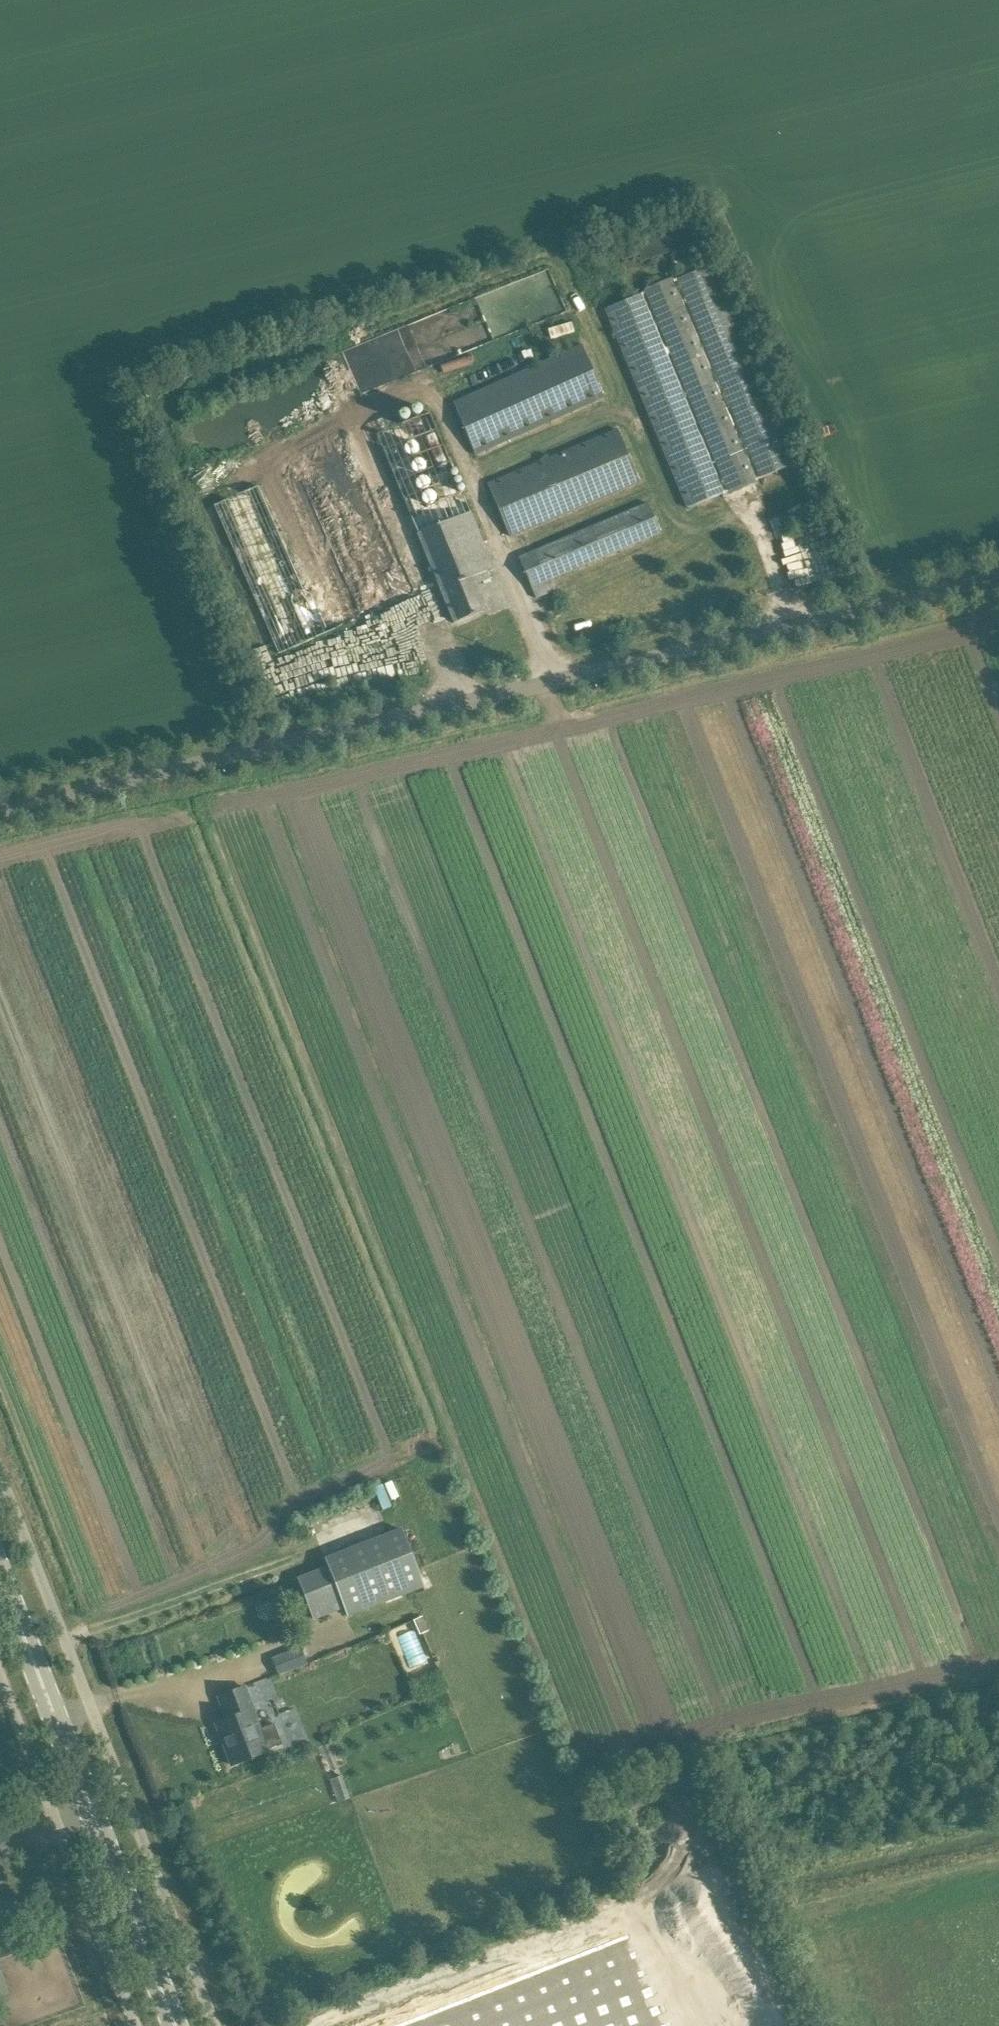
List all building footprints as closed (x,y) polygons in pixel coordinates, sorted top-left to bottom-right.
[(795,463),(788,445),(713,264),(606,308),(688,508),(728,491),(755,480),(795,463)] [(582,345),(454,403),(477,456),(604,397),(582,345)] [(379,433),(447,604),(455,622),(488,609),(478,583),(489,579),(486,571),(494,568),(463,492),(459,494),(450,471),(454,469),(431,412),(379,433)] [(618,429),(487,484),(509,537),(640,482),(618,429)] [(281,476),(338,606),(346,624),(417,593),(353,445),(281,476)] [(305,589),(260,485),(214,505),(278,654),(342,626),(323,581),(305,589)] [(519,557),(529,580),(536,598),(555,590),(550,579),(661,532),(649,503),(519,557)] [(328,1567),(298,1578),(314,1619),(344,1608),(347,1615),(424,1585),(402,1529),(325,1559),(328,1567)] [(421,1632),(429,1628),(424,1616),(391,1629),(406,1669),(431,1659),(421,1632)] [(272,1656),(279,1675),(308,1664),(301,1646),(272,1656)] [(244,1685),(237,1688),(218,1695),(227,1718),(215,1722),(222,1739),(224,1738),(234,1762),(231,1763),(232,1764),(270,1749),(270,1748),(281,1744),(273,1724),(255,1732),(247,1711),(253,1709),(244,1685)] [(342,1776),(332,1779),(338,1801),(349,1797),(342,1776)] [(626,1936),(395,2025),(662,2025),(626,1936)] [(9,1993),(0,1968),(0,1996),(9,1993)]
